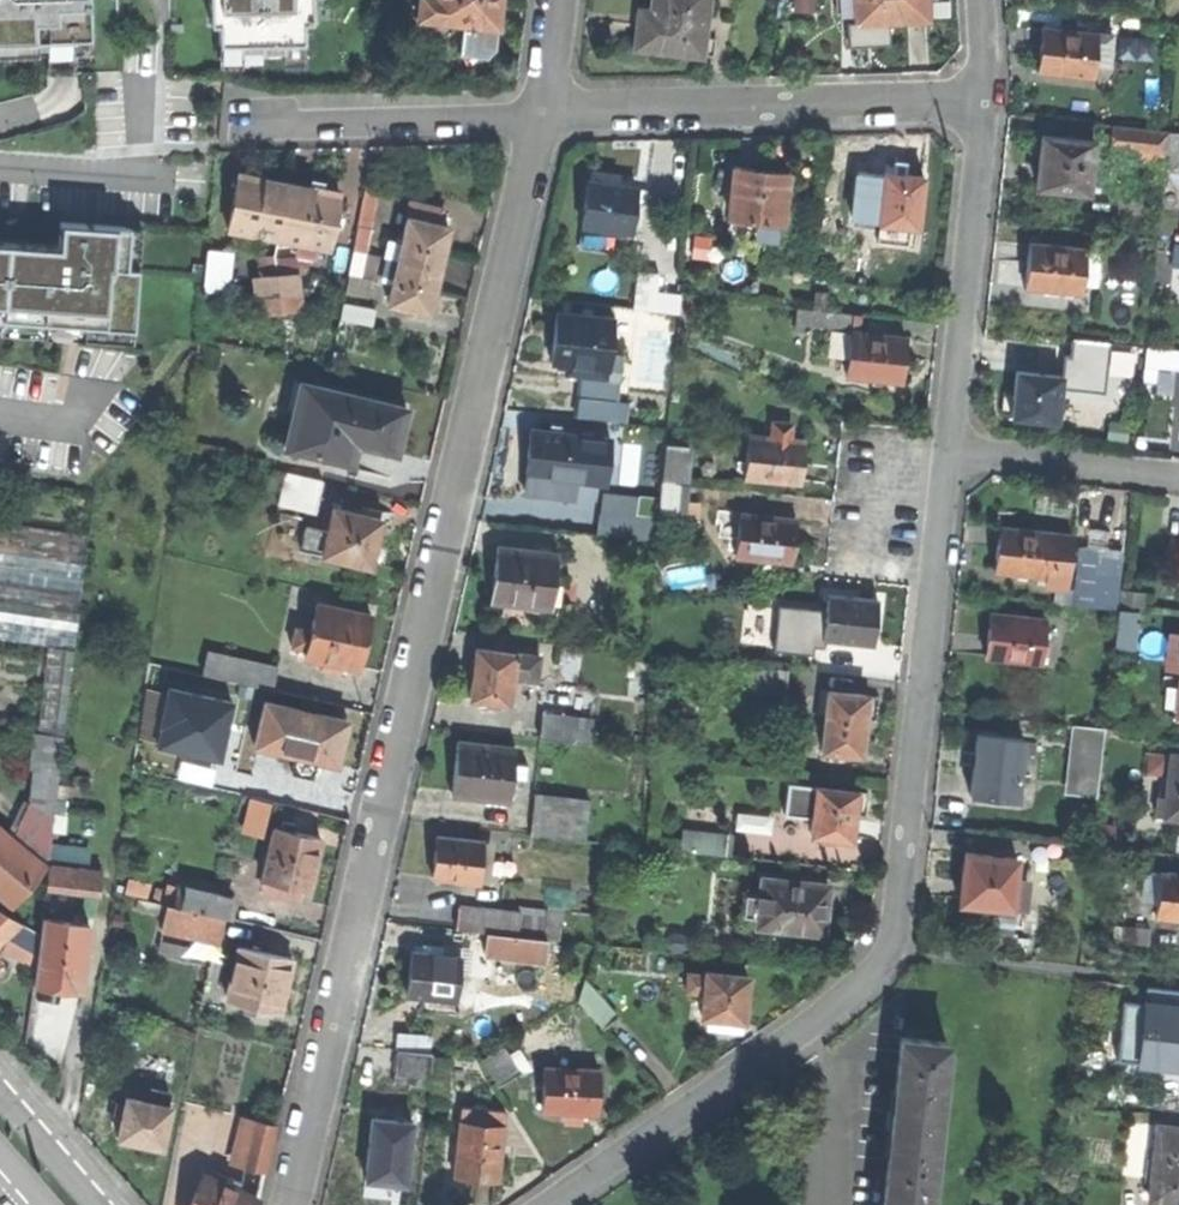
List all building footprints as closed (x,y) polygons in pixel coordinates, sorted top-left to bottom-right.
[(45,39),(71,38),(90,37),(89,0),(0,0),(0,41),(45,39)] [(210,24),(218,24),(219,44),(221,44),(302,42),(304,42),(304,21),(311,21),(310,0),(210,0),(210,24)] [(494,56),(499,3),(499,0),(419,0),(417,21),(461,25),(458,53),(483,55),(494,56)] [(638,23),(635,48),(701,56),(703,38),(708,0),(654,0),(653,11),(651,25),(638,23)] [(928,21),(926,0),(854,0),(855,26),(885,24),(928,21)] [(639,17),(638,23),(651,25),(653,11),(639,10),(639,17)] [(1111,35),(1041,29),(1039,51),(1037,74),(1093,79),(1095,55),(1109,57),(1111,35)] [(1121,59),(1157,63),(1160,32),(1124,29),(1121,59)] [(71,38),(45,39),(46,52),(46,70),(72,69),(71,38)] [(715,40),(703,38),(701,56),(714,57),(715,40)] [(46,52),(45,39),(0,41),(0,53),(46,52)] [(302,63),(302,42),(221,44),(222,65),(240,64),(240,54),(283,52),(283,63),(302,63)] [(1114,148),(1167,154),(1169,131),(1117,125),(1114,148)] [(1169,131),(1167,154),(1165,165),(1178,166),(1178,132),(1169,131)] [(1093,141),(1042,136),(1040,159),(1037,187),(1088,192),(1093,141)] [(259,237),(278,241),(288,186),(268,182),(270,173),(265,173),(257,171),(256,179),(240,176),(229,232),(242,234),(240,244),(257,247),(259,237)] [(761,173),(734,171),(729,221),(779,226),(785,176),(761,173)] [(591,173),(590,182),(616,185),(617,176),(591,173)] [(883,178),(857,175),(852,221),(877,223),(877,226),(915,230),(918,204),(921,179),(883,175),(883,178)] [(616,230),(630,232),(635,199),(637,188),(616,185),(590,182),(588,181),(584,209),(581,225),(616,230)] [(309,190),(288,186),(278,241),(296,244),(294,254),(313,258),(315,247),(328,250),(339,196),(322,192),(324,185),(317,183),(311,182),(309,190)] [(366,186),(354,250),(366,253),(379,188),(366,186)] [(646,190),(637,188),(635,199),(644,201),(646,190)] [(412,202),(408,217),(437,224),(441,209),(412,202)] [(402,243),(398,260),(438,270),(441,257),(443,248),(448,227),(437,224),(408,217),(402,243)] [(74,339),(133,343),(140,228),(60,222),(59,246),(0,241),(0,333),(74,339)] [(612,253),(616,230),(581,225),(578,248),(612,253)] [(384,257),(398,260),(402,243),(388,239),(384,257)] [(1083,269),(1085,249),(1031,243),(1028,264),(1026,287),(1080,293),(1083,269)] [(1085,249),(1083,269),(1098,271),(1100,251),(1085,249)] [(348,274),(361,277),(362,274),(366,253),(354,250),(348,274)] [(384,257),(366,253),(362,274),(372,276),(379,278),(380,275),(384,257)] [(228,256),(206,254),(202,299),(224,301),(228,256)] [(394,278),(398,260),(384,257),(380,275),(394,278)] [(438,270),(398,260),(394,278),(388,304),(395,305),(407,308),(428,313),(434,286),(436,280),(438,270)] [(634,308),(655,310),(656,294),(658,272),(638,270),(634,308)] [(367,299),(372,276),(362,274),(361,277),(348,274),(344,293),(367,299)] [(294,275),(276,277),(279,311),(297,309),(294,275)] [(276,277),(259,279),(262,313),(279,311),(276,277)] [(656,294),(655,310),(679,313),(681,296),(656,294)] [(376,309),(344,302),(341,320),(373,326),(376,309)] [(405,316),(407,308),(395,305),(394,313),(405,316)] [(904,341),(853,336),(855,318),(796,311),(793,334),(809,336),(809,331),(825,333),(823,354),(849,357),(846,379),(899,385),(901,365),(904,341)] [(582,374),(603,376),(604,367),(608,368),(610,352),(613,317),(557,312),(554,339),(552,361),(572,363),(571,372),(582,374)] [(1110,347),(1075,344),(1073,364),(1108,367),(1110,347)] [(624,353),(610,352),(608,368),(621,369),(622,369),(624,353)] [(1149,352),(1148,367),(1178,371),(1178,358),(1178,355),(1149,352)] [(617,402),(621,369),(608,368),(604,367),(603,376),(601,400),(615,402),(617,402)] [(1012,416),(1057,420),(1061,375),(1017,371),(1015,389),(1015,392),(1013,415),(1012,416)] [(601,400),(603,376),(582,374),(579,398),(601,400)] [(291,447),(351,462),(356,442),(396,452),(402,430),(408,408),(296,380),(289,410),(300,413),(291,447)] [(1002,414),(1013,415),(1015,392),(1005,391),(1001,393),(1000,411),(1002,414)] [(577,417),(613,421),(615,402),(601,400),(579,398),(577,417)] [(628,403),(617,402),(615,402),(613,421),(626,422),(628,403)] [(792,429),(773,427),(772,438),(751,436),(746,481),(800,486),(802,466),(805,441),(791,440),(792,429)] [(528,457),(526,473),(568,477),(576,478),(580,434),(531,430),(528,457)] [(609,437),(580,434),(576,478),(605,481),(609,437)] [(664,448),(660,484),(685,487),(689,450),(664,448)] [(278,505),(315,514),(323,482),(286,473),(278,505)] [(566,494),(568,477),(526,473),(525,490),(566,494)] [(685,487),(660,484),(657,521),(682,524),(685,487)] [(604,493),(602,514),(635,517),(637,496),(604,493)] [(375,540),(380,519),(365,516),(334,508),(328,531),(322,555),(368,566),(375,540)] [(367,509),(365,516),(380,519),(382,512),(367,509)] [(602,514),(598,513),(596,534),(643,538),(645,518),(635,517),(602,514)] [(797,521),(724,515),(722,539),(740,541),(738,561),(794,565),(796,541),(797,521)] [(322,555),(328,531),(305,526),(299,549),(322,555)] [(995,571),(1066,579),(1071,535),(1000,527),(997,551),(995,571)] [(46,648),(73,651),(87,538),(0,528),(0,643),(46,648)] [(1178,568),(1178,546),(1175,553),(1169,549),(1164,558),(1171,562),(1169,567),(1178,568)] [(491,602),(551,609),(557,554),(496,548),(494,576),(491,602)] [(1122,557),(1106,555),(1102,591),(1101,606),(1117,607),(1122,557)] [(1169,567),(1178,577),(1178,568),(1169,567)] [(1079,603),(1101,606),(1102,591),(1081,589),(1079,603)] [(877,601),(827,596),(823,642),(872,646),(875,623),(877,601)] [(310,633),(306,652),(304,658),(321,662),(319,670),(337,674),(339,666),(358,670),(364,644),(370,618),(317,605),(310,633)] [(1135,611),(1118,609),(1114,645),(1131,647),(1135,611)] [(1045,618),(991,612),(988,636),(986,656),(1040,661),(1045,618)] [(290,648),(306,652),(310,633),(294,630),(290,648)] [(1178,671),(1178,634),(1171,634),(1168,670),(1178,671)] [(496,652),(506,653),(507,645),(497,644),(496,652)] [(11,907),(41,870),(43,870),(47,864),(73,651),(46,648),(32,736),(35,736),(28,770),(34,772),(30,810),(25,807),(9,842),(0,835),(0,897),(11,907)] [(511,677),(514,654),(506,653),(496,652),(476,649),(473,673),(470,700),(508,704),(511,677)] [(514,654),(511,677),(536,680),(539,657),(514,654)] [(203,675),(269,690),(274,670),(207,655),(203,675)] [(788,674),(748,669),(746,693),(785,697),(788,674)] [(231,702),(169,688),(156,745),(208,756),(215,728),(225,730),(231,702)] [(873,699),(822,694),(815,755),(854,759),(856,740),(858,725),(870,726),(873,699)] [(296,755),(315,760),(336,765),(341,744),(347,721),(265,702),(254,745),(296,755)] [(539,739),(588,744),(591,721),(541,716),(539,739)] [(1064,794),(1095,797),(1103,728),(1071,725),(1064,794)] [(219,758),(225,730),(215,728),(208,756),(219,758)] [(1023,739),(978,734),(975,761),(971,794),(1016,799),(1020,764),(1023,741),(1023,739)] [(1035,743),(1023,741),(1020,764),(1032,765),(1035,743)] [(512,779),(513,763),(514,748),(458,743),(455,767),(453,794),(510,799),(512,779)] [(1146,774),(1169,776),(1171,755),(1148,753),(1146,774)] [(311,777),(315,760),(296,755),(292,773),(311,777)] [(1171,755),(1169,776),(1167,798),(1165,816),(1178,818),(1178,756),(1171,755)] [(513,763),(512,779),(525,780),(527,764),(513,763)] [(869,794),(788,785),(785,816),(813,819),(811,837),(852,841),(853,829),(854,817),(867,818),(869,794)] [(576,798),(535,793),(531,834),(572,838),(576,798)] [(1156,816),(1165,816),(1167,798),(1158,797),(1156,816)] [(589,799),(576,798),(572,838),(585,840),(589,799)] [(264,834),(270,803),(252,799),(245,830),(264,834)] [(284,822),(282,829),(292,831),(293,824),(284,822)] [(292,831),(282,829),(276,827),(264,878),(277,882),(303,888),(307,889),(319,838),(292,831)] [(684,835),(682,855),(727,860),(729,839),(684,835)] [(432,877),(479,881),(483,841),(436,837),(434,859),(432,877)] [(994,906),(1011,908),(1014,882),(1016,857),(964,852),(962,878),(959,903),(994,906)] [(103,873),(47,868),(45,885),(102,889),(103,873)] [(1142,892),(1158,894),(1160,872),(1145,871),(1142,892)] [(1160,872),(1158,894),(1155,917),(1178,920),(1178,874),(1160,872)] [(829,888),(763,880),(761,899),(747,897),(745,917),(759,919),(758,929),(824,937),(826,913),(829,888)] [(300,899),(303,888),(277,882),(274,893),(300,899)] [(1027,883),(1014,882),(1011,908),(1025,909),(1027,883)] [(185,887),(180,907),(223,918),(227,919),(232,898),(185,887)] [(189,930),(218,937),(223,918),(180,907),(166,904),(160,928),(188,934),(189,930)] [(456,929),(488,933),(517,936),(519,912),(512,912),(458,906),(456,929)] [(512,906),(512,912),(519,912),(517,936),(544,938),(545,924),(554,925),(556,910),(512,906)] [(1008,946),(1011,908),(994,906),(990,945),(1008,946)] [(4,939),(18,925),(0,915),(0,943),(4,939)] [(58,988),(82,990),(89,926),(44,922),(36,986),(58,988)] [(33,965),(37,937),(18,925),(4,939),(12,944),(9,952),(33,965)] [(1148,928),(1122,927),(1121,942),(1147,944),(1148,928)] [(485,954),(544,959),(546,938),(544,938),(517,936),(488,933),(485,954)] [(432,945),(431,954),(460,957),(461,948),(432,945)] [(257,1005),(279,1011),(286,983),(291,959),(240,947),(228,998),(245,1002),(257,1005)] [(407,994),(456,999),(460,957),(431,954),(411,952),(409,976),(407,994)] [(748,976),(708,972),(708,975),(690,973),(688,992),(705,994),(702,1018),(710,1019),(710,1025),(721,1026),(722,1020),(744,1022),(746,1002),(748,976)] [(603,1034),(619,1020),(583,980),(576,1004),(603,1034)] [(1145,1004),(1178,1008),(1178,991),(1147,988),(1145,1004)] [(254,1014),(257,1005),(245,1002),(243,1011),(254,1014)] [(1178,1052),(1178,1008),(1145,1004),(1140,1048),(1178,1052)] [(58,1055),(64,1022),(33,1017),(27,1050),(58,1055)] [(398,1048),(428,1051),(430,1036),(399,1032),(398,1048)] [(894,1118),(885,1193),(930,1197),(948,1044),(903,1040),(894,1118)] [(496,1090),(518,1077),(501,1048),(479,1061),(496,1090)] [(432,1054),(397,1050),(395,1074),(430,1077),(432,1054)] [(597,1117),(600,1072),(544,1068),(541,1113),(576,1115),(597,1117)] [(429,1085),(430,1077),(395,1074),(394,1082),(429,1085)] [(136,1143),(161,1148),(169,1106),(125,1097),(117,1139),(136,1143)] [(480,1180),(499,1182),(506,1111),(485,1109),(483,1125),(459,1123),(453,1178),(480,1180)] [(242,1168),(263,1173),(275,1126),(239,1117),(230,1157),(244,1160),(242,1168)] [(411,1122),(372,1119),(369,1150),(366,1179),(406,1183),(411,1122)] [(1159,1127),(1157,1157),(1148,1156),(1146,1183),(1154,1184),(1152,1201),(1178,1203),(1178,1129),(1159,1127)] [(258,1201),(235,1191),(239,1183),(229,1179),(226,1186),(203,1176),(190,1204),(256,1204),(258,1201)] [(930,1197),(885,1193),(884,1204),(930,1204),(930,1197)]
